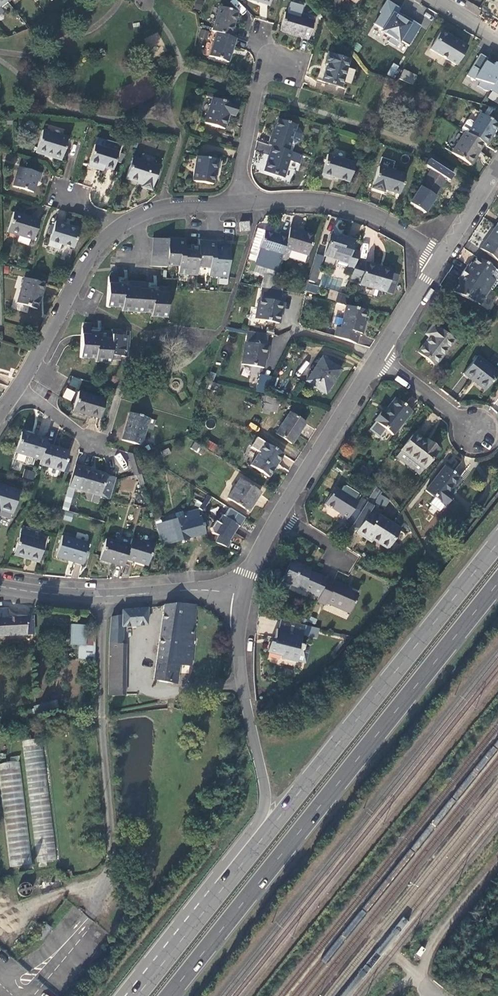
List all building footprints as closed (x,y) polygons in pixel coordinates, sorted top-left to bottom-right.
[(335,13),(342,2),(340,0),(329,0),(324,7),(335,13)] [(220,6),(212,31),(216,32),(231,37),(234,29),(232,29),(237,11),(220,6)] [(396,29),(409,37),(414,29),(416,30),(418,26),(416,25),(421,17),(408,9),(396,29)] [(287,12),(282,29),(290,32),(290,34),(309,40),(315,21),(287,12)] [(228,62),(235,38),(231,37),(216,32),(210,56),(228,62)] [(441,32),(430,49),(456,65),(467,46),(452,37),(451,39),(441,32)] [(322,82),(342,88),(348,69),(346,68),(349,60),(329,54),(325,66),(327,67),(322,82)] [(393,64),(388,74),(393,77),(398,66),(393,64)] [(416,75),(404,69),(400,78),(411,84),(416,75)] [(468,92),(452,87),(447,94),(466,99),(468,92)] [(205,123),(225,130),(229,115),(232,116),(236,106),(213,99),(205,123)] [(489,146),(493,139),(492,138),(496,131),(497,128),(497,124),(483,115),(470,134),(486,145),(489,146)] [(272,136),(269,145),(273,146),(289,151),(297,125),(281,120),(276,137),(272,136)] [(37,153),(61,160),(68,139),(44,131),(37,153)] [(470,134),(468,133),(454,154),(471,165),(476,158),(477,158),(482,151),(486,145),(470,134)] [(119,153),(105,148),(107,142),(98,139),(89,167),(103,171),(105,168),(113,171),(119,153)] [(285,177),(292,152),(289,151),(273,146),(266,171),(285,177)] [(190,175),(208,181),(213,167),(215,168),(219,158),(197,151),(190,175)] [(334,176),(349,181),(355,163),(329,155),(323,175),(333,179),(334,176)] [(160,166),(134,158),(126,182),(143,187),(144,184),(153,186),(160,166)] [(442,176),(446,170),(429,159),(425,165),(432,169),(442,176)] [(13,186),(33,193),(37,181),(39,182),(41,174),(19,167),(13,186)] [(384,190),(399,195),(406,176),(379,168),(372,189),(384,192),(384,190)] [(447,179),(442,176),(432,169),(421,187),(436,196),(441,187),(447,179)] [(411,208),(423,213),(426,206),(414,201),(411,208)] [(9,231),(34,240),(41,221),(15,212),(9,231)] [(48,245),(60,249),(61,244),(74,248),(80,229),(56,221),(48,245)] [(240,223),(240,232),(249,232),(248,223),(240,223)] [(497,225),(493,231),(490,234),(492,235),(488,240),(487,239),(481,248),(497,260),(497,226),(497,225)] [(298,229),(291,227),(288,234),(281,258),(286,259),(289,258),(289,257),(291,250),(307,254),(308,255),(314,235),(298,231),(298,229)] [(281,258),(288,234),(281,232),(279,235),(265,231),(255,261),(278,268),(281,258)] [(337,237),(331,235),(324,256),(339,261),(343,260),(349,262),(348,265),(354,267),(357,259),(359,252),(352,250),(355,242),(341,237),(339,241),(336,240),(337,237)] [(167,240),(167,246),(166,253),(166,260),(165,265),(178,266),(179,256),(184,257),(185,250),(183,250),(184,239),(167,238),(167,240)] [(215,259),(216,252),(214,252),(215,241),(199,240),(199,246),(197,268),(209,269),(210,258),(215,259)] [(167,246),(152,245),(151,252),(166,253),(167,246)] [(178,266),(178,274),(196,275),(197,268),(199,246),(190,245),(190,250),(185,250),(184,257),(179,256),(178,266)] [(208,276),(227,276),(230,247),(221,247),(221,252),(216,252),(215,259),(210,258),(209,269),(208,276)] [(307,254),(291,250),(289,257),(305,262),(307,254)] [(468,265),(464,271),(491,289),(491,290),(497,280),(491,276),(496,269),(478,257),(474,263),(472,267),(468,265)] [(386,292),(392,271),(357,259),(354,267),(351,279),(361,282),(360,285),(386,292)] [(313,265),(308,281),(316,284),(321,267),(313,265)] [(491,289),(464,271),(459,279),(462,281),(460,284),(455,292),(474,301),(479,294),(486,298),(491,290),(491,289)] [(165,317),(167,288),(146,286),(146,283),(117,280),(117,273),(111,272),(108,277),(106,307),(116,307),(116,304),(122,305),(122,308),(127,308),(127,311),(146,313),(146,310),(151,310),(151,313),(157,314),(157,317),(165,317)] [(18,303),(38,309),(45,284),(26,278),(18,303)] [(267,279),(265,287),(272,289),(274,281),(267,279)] [(305,290),(317,294),(319,285),(307,282),(305,290)] [(282,303),(284,291),(272,289),(265,287),(257,319),(280,324),(285,303),(282,303)] [(327,298),(335,300),(338,292),(330,290),(327,298)] [(334,337),(356,343),(358,333),(363,334),(365,324),(363,323),(364,318),(367,310),(347,306),(340,329),(336,327),(334,337)] [(81,328),(80,356),(100,358),(101,359),(100,362),(109,363),(110,359),(120,359),(120,356),(125,356),(127,336),(120,335),(120,329),(111,329),(111,331),(102,331),(102,337),(96,337),(96,335),(90,335),(91,322),(85,322),(81,328)] [(418,351),(435,365),(454,341),(434,324),(426,334),(429,337),(425,342),(418,351)] [(269,334),(249,330),(242,363),(263,367),(269,345),(267,345),(269,334)] [(484,390),(497,374),(497,373),(477,355),(463,373),(475,383),(484,390)] [(341,370),(323,358),(308,381),(326,394),(332,384),(341,370)] [(258,374),(256,392),(267,393),(269,375),(258,374)] [(69,385),(78,388),(81,380),(72,377),(69,385)] [(66,387),(62,397),(72,401),(75,391),(66,387)] [(71,414),(98,422),(106,398),(79,391),(71,414)] [(263,411),(269,413),(270,409),(276,410),(278,400),(266,398),(263,411)] [(374,428),(387,439),(391,433),(393,435),(412,411),(395,398),(390,404),(384,412),(382,411),(375,420),(379,423),(374,428)] [(122,439),(141,445),(149,418),(130,412),(122,439)] [(277,434),(292,444),(299,434),(306,423),(290,413),(277,434)] [(45,444),(47,439),(22,432),(16,452),(41,460),(45,444)] [(396,456),(419,474),(439,450),(430,443),(428,444),(423,441),(415,434),(396,456)] [(276,467),(283,454),(257,438),(251,447),(259,453),(251,465),(255,467),(253,470),(260,475),(262,471),(269,477),(276,467)] [(210,440),(206,447),(214,451),(218,445),(210,440)] [(41,460),(39,464),(66,473),(72,452),(45,444),(41,460)] [(137,455),(128,452),(131,460),(138,458),(137,455)] [(138,458),(131,460),(135,474),(142,473),(138,458)] [(83,466),(76,464),(70,486),(100,495),(107,473),(91,468),(91,467),(83,465),(83,466)] [(444,466),(426,490),(434,497),(444,505),(445,505),(452,496),(449,493),(460,479),(453,473),(444,466)] [(23,477),(33,479),(35,472),(24,470),(23,477)] [(133,492),(134,480),(121,479),(120,491),(133,492)] [(228,498),(248,511),(255,500),(260,492),(240,479),(228,498)] [(0,508),(13,511),(19,490),(0,485),(0,509),(0,508)] [(343,487),(341,492),(354,500),(358,494),(346,487),(343,487)] [(377,487),(367,502),(373,505),(382,491),(377,487)] [(340,517),(346,522),(358,503),(354,500),(341,492),(335,488),(325,503),(333,508),(342,514),(340,517)] [(444,505),(434,497),(429,503),(439,511),(444,505)] [(373,505),(367,502),(351,526),(358,531),(357,532),(360,534),(365,537),(367,535),(373,539),(388,548),(400,528),(371,510),(374,506),(373,505)] [(233,532),(234,532),(239,524),(243,517),(228,508),(223,515),(221,514),(217,522),(233,532)] [(165,544),(205,533),(200,518),(198,509),(184,513),(185,516),(181,517),(181,515),(177,516),(178,518),(160,523),(165,544)] [(228,539),(233,532),(217,522),(214,520),(210,527),(211,532),(217,535),(214,542),(227,548),(229,544),(230,541),(228,539)] [(156,524),(162,545),(165,544),(160,523),(156,524)] [(15,553),(39,561),(46,540),(21,532),(15,553)] [(57,556),(83,563),(90,542),(63,534),(57,556)] [(130,545),(106,538),(100,558),(125,565),(126,560),(130,545)] [(130,545),(126,560),(147,565),(153,545),(132,539),(130,545)] [(319,597),(327,579),(318,574),(311,571),(312,569),(293,560),(284,577),(303,587),(301,589),(319,597)] [(335,583),(327,579),(319,597),(317,601),(325,605),(326,603),(349,614),(358,596),(350,592),(347,591),(348,589),(335,583)] [(182,604),(165,604),(155,679),(173,682),(176,663),(180,641),(193,643),(195,604),(182,605),(182,604)] [(110,655),(109,694),(118,695),(121,662),(121,655),(124,626),(147,625),(148,608),(123,610),(123,613),(112,616),(109,642),(110,655)] [(33,634),(32,616),(7,617),(7,609),(0,609),(0,635),(33,634)] [(305,624),(281,618),(279,628),(277,627),(275,635),(274,641),(269,640),(266,651),(281,654),(280,657),(298,661),(301,650),(302,650),(304,644),(300,643),(305,624)] [(85,625),(70,624),(69,644),(78,645),(84,645),(85,630),(85,625)] [(95,658),(96,630),(92,630),(85,630),(84,645),(78,645),(78,658),(91,659),(91,658),(95,658)] [(180,641),(176,663),(192,665),(193,643),(180,641)] [(32,706),(34,714),(57,708),(55,700),(32,706)] [(41,739),(21,741),(40,866),(57,863),(41,739)] [(0,765),(0,783),(11,867),(30,863),(20,761),(0,765)] [(27,882),(25,880),(22,880),(20,881),(16,884),(15,888),(16,892),(19,895),(23,896),(27,895),(29,893),(31,890),(31,888),(30,884),(27,882)] [(5,886),(3,887),(0,889),(0,890),(0,896),(1,897),(5,900),(8,899),(10,896),(11,892),(10,889),(5,886)] [(27,906),(23,904),(20,903),(16,905),(13,909),(13,913),(15,918),(19,920),(24,919),(27,918),(29,914),(29,910),(27,906)]
